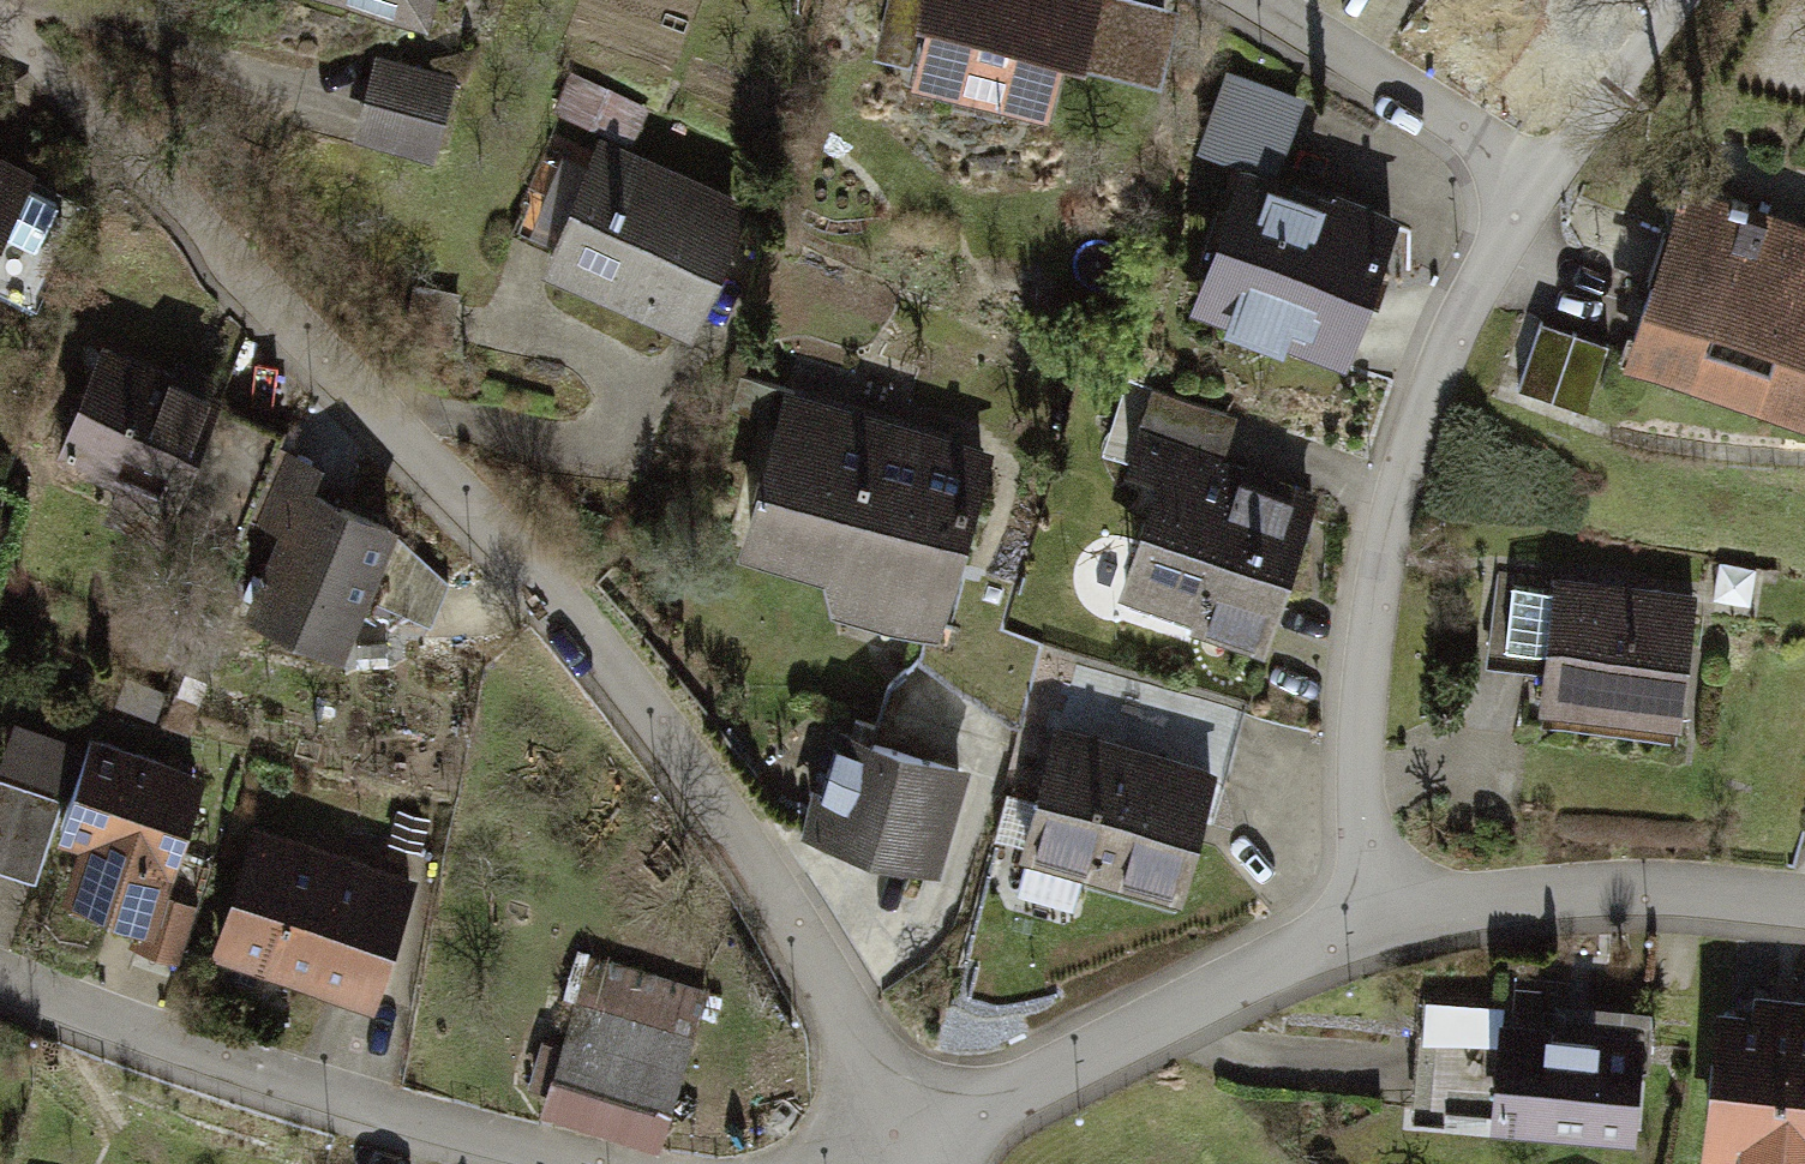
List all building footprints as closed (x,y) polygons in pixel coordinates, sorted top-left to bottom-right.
[(427,20),(432,0),(350,0),(427,20)] [(913,79),(1048,112),(1076,0),(933,0),(913,79)] [(1564,40),(1587,0),(1496,0),(1564,40)] [(1168,18),(1094,1),(1080,58),(1155,75),(1168,18)] [(454,81),(381,61),(361,135),(434,155),(454,81)] [(1303,102),(1231,79),(1208,145),(1280,169),(1303,102)] [(0,138),(0,224),(34,155),(0,138)] [(747,204),(602,139),(545,267),(690,332),(747,204)] [(1395,225),(1243,173),(1198,308),(1349,359),(1395,225)] [(1693,204),(1639,364),(1804,420),(1804,241),(1693,204)] [(450,304),(412,298),(405,342),(443,349),(450,304)] [(1608,354),(1543,336),(1524,404),(1589,422),(1608,354)] [(208,394),(105,350),(65,443),(168,487),(208,394)] [(995,445),(786,386),(738,556),(822,579),(838,618),(938,646),(995,445)] [(1248,418),(1160,387),(1134,461),(1151,467),(1159,443),(1230,467),(1248,418)] [(273,438),(227,418),(185,514),(231,534),(273,438)] [(1159,443),(1151,467),(1106,600),(1261,651),(1313,494),(1230,467),(1159,443)] [(389,529),(301,495),(255,612),(343,646),(389,529)] [(444,584),(403,545),(381,602),(431,620),(444,584)] [(1549,586),(1500,577),(1483,672),(1531,681),(1549,586)] [(1701,609),(1559,587),(1541,707),(1683,729),(1701,609)] [(1240,714),(1096,671),(1080,725),(1223,768),(1240,714)] [(1216,777),(1070,733),(1028,867),(1174,912),(1216,777)] [(210,774),(95,737),(60,844),(87,853),(71,904),(159,932),(210,774)] [(960,775),(843,739),(813,838),(929,873),(960,775)] [(0,785),(0,871),(27,878),(49,799),(0,785)] [(404,892),(261,846),(224,959),(368,1005),(404,892)] [(711,1010),(601,973),(554,1110),(663,1147),(711,1010)] [(1722,1011),(1707,1160),(1742,1163),(1804,1163),(1804,1019),(1722,1011)] [(1642,1030),(1504,1019),(1495,1132),(1633,1143),(1642,1030)] [(1497,1028),(1425,1021),(1415,1120),(1487,1127),(1497,1028)]
